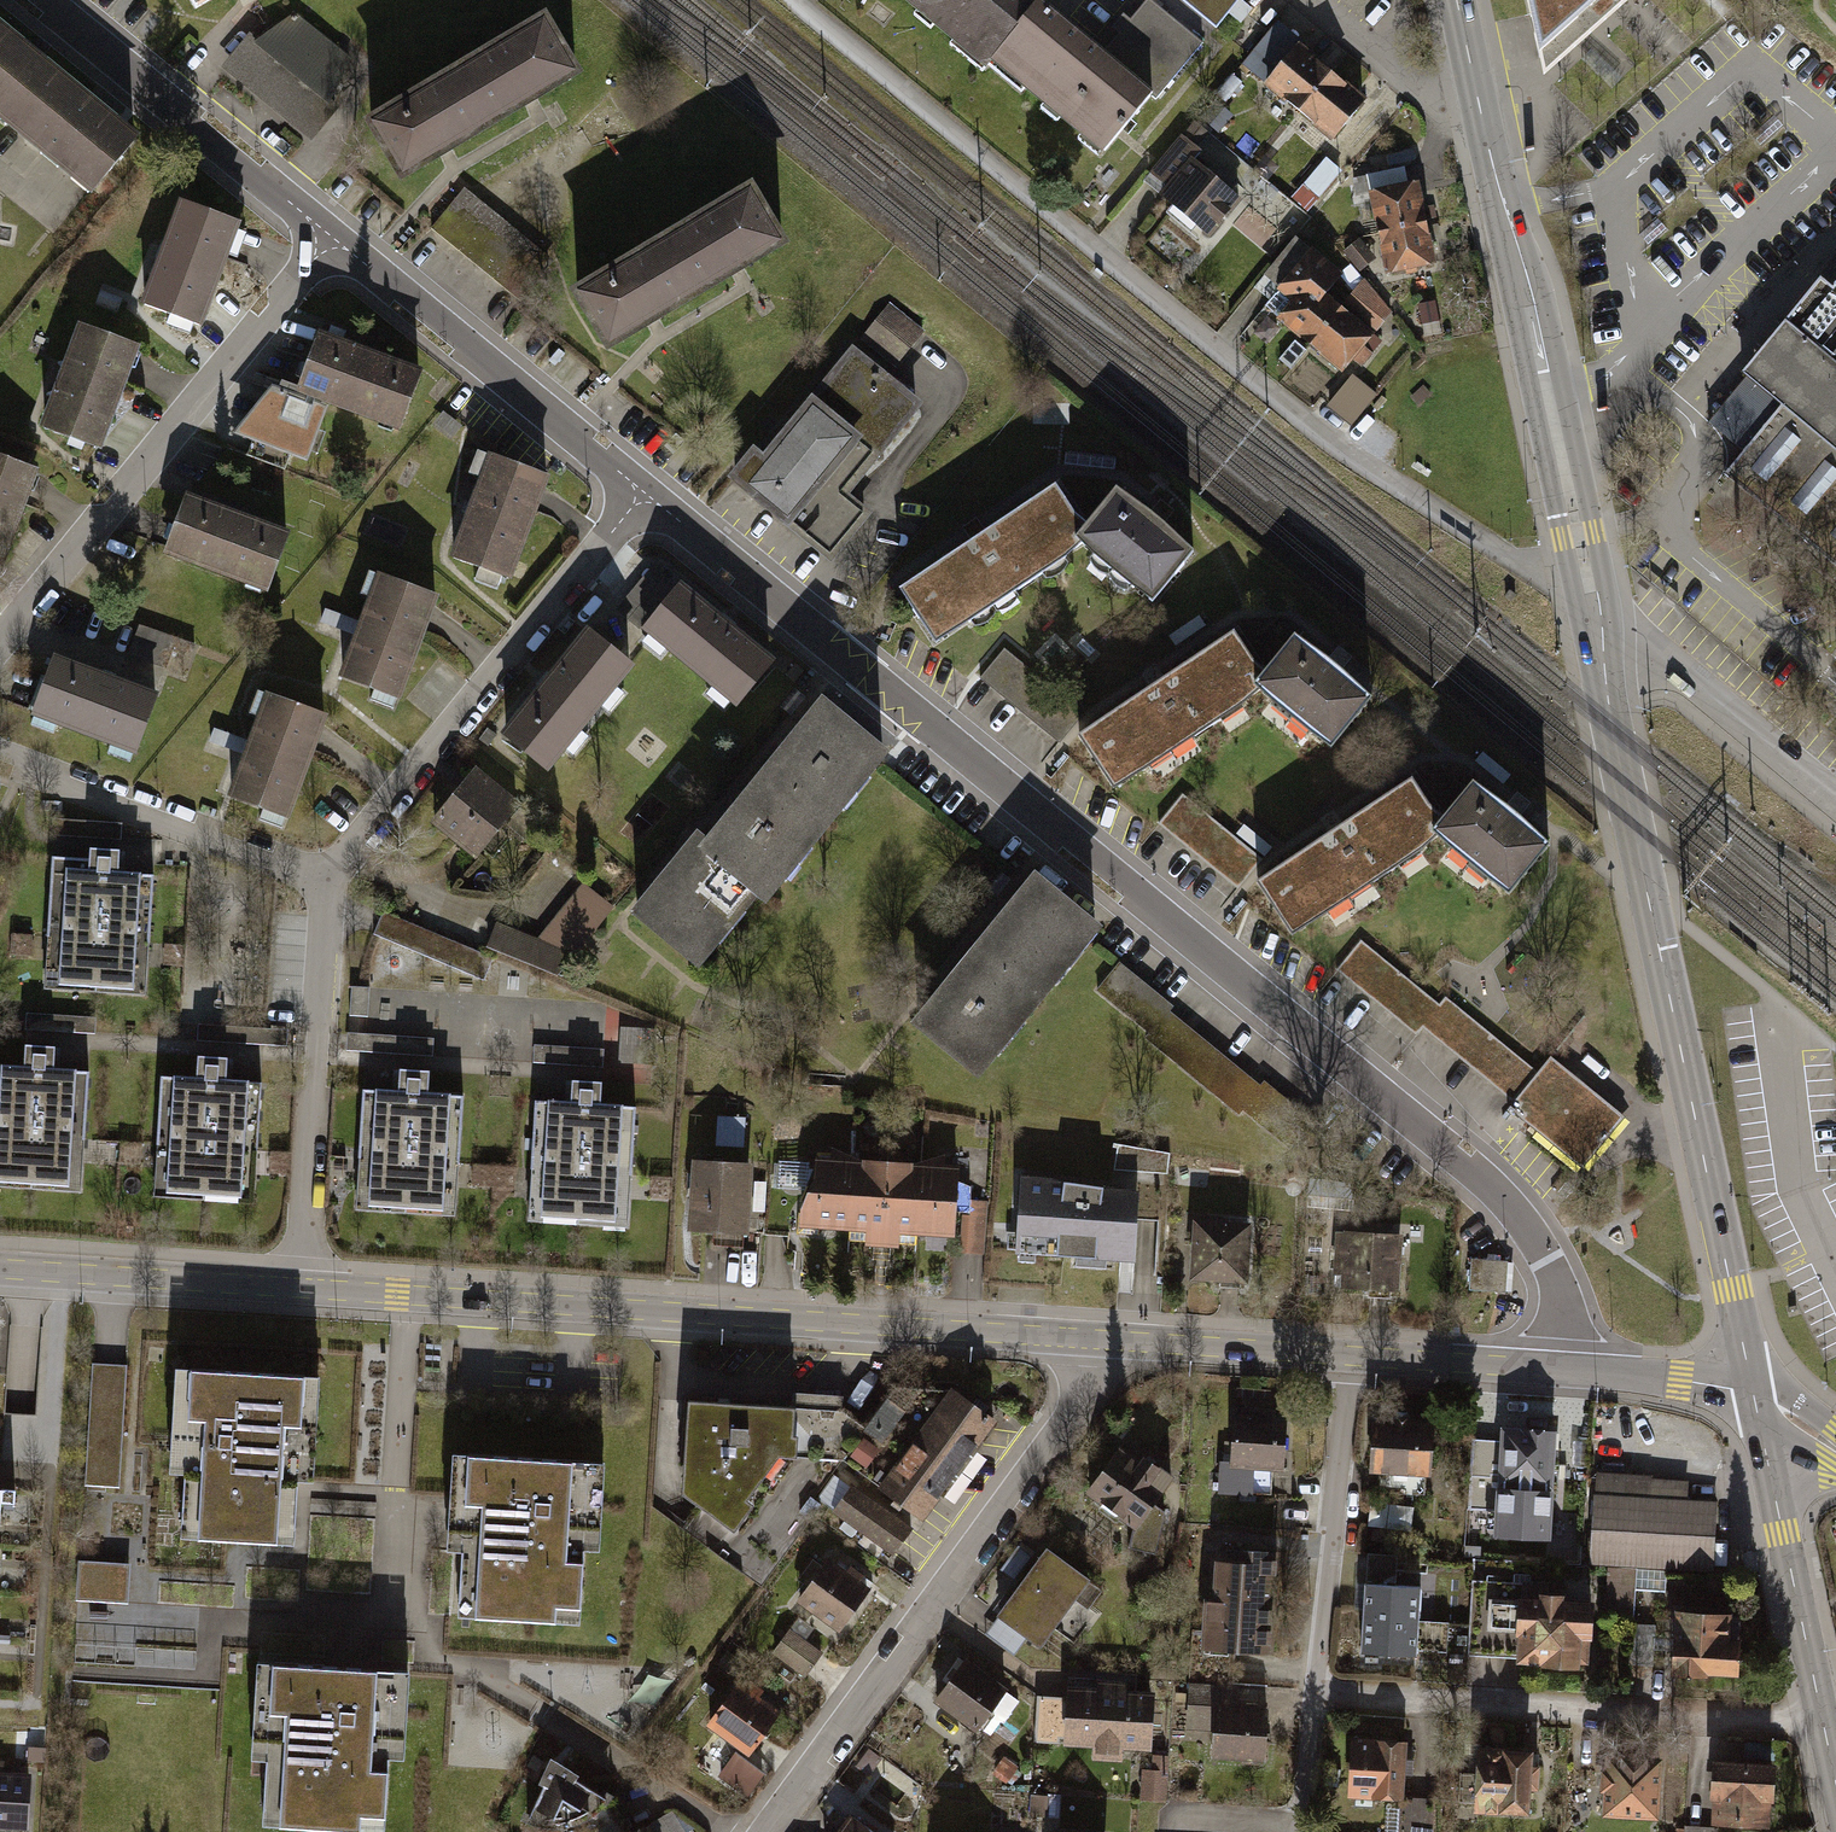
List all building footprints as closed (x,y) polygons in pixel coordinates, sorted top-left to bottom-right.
[(202,14),(225,0),(194,0),(202,14)] [(1028,0),(905,0),(988,67),(993,61),(1037,7),(1028,0)] [(1105,51),(1042,0),(1037,7),(993,61),(1105,151),(1154,91),(1105,51)] [(1105,51),(1154,91),(1158,94),(1203,39),(1155,0),(1147,0),(1105,51)] [(1221,34),(1250,0),(1181,0),(1221,34)] [(1544,76),(1615,13),(1629,0),(1527,0),(1544,76)] [(340,51),(294,17),(232,64),(309,129),(324,102),(340,51)] [(1241,65),(1263,82),(1298,39),(1276,21),(1241,65)] [(0,23),(0,118),(47,60),(0,23)] [(551,30),(366,139),(403,200),(587,91),(551,30)] [(1336,69),(1298,39),(1263,82),(1301,113),(1336,69)] [(47,60),(0,119),(0,123),(106,208),(155,146),(47,60)] [(1301,113),(1334,139),(1369,95),(1336,69),(1301,113)] [(1235,194),(1183,155),(1153,195),(1205,234),(1235,194)] [(1313,203),(1343,170),(1330,157),(1300,191),(1313,203)] [(1368,174),(1371,188),(1409,180),(1406,166),(1368,174)] [(1409,180),(1371,188),(1381,230),(1430,220),(1421,178),(1409,180)] [(776,239),(742,180),(562,281),(595,340),(776,239)] [(524,247),(454,185),(419,223),(494,285),(524,247)] [(246,230),(180,206),(145,303),(210,327),(246,230)] [(1381,230),(1389,271),(1439,260),(1430,220),(1381,230)] [(1360,237),(1344,250),(1360,270),(1376,256),(1360,237)] [(1325,296),(1340,278),(1312,256),(1271,307),(1316,343),(1343,310),(1325,296)] [(1316,343),(1346,369),(1389,315),(1364,283),(1343,310),(1316,343)] [(1830,293),(1820,284),(1745,373),(1786,407),(1735,469),(1835,553),(1835,286),(1830,293)] [(864,336),(900,366),(930,331),(894,301),(864,336)] [(0,326),(0,345),(10,334),(0,326)] [(149,357),(83,330),(40,437),(106,463),(149,357)] [(428,376),(319,337),(298,395),(329,406),(407,434),(428,376)] [(905,400),(849,356),(746,487),(803,531),(905,400)] [(1372,396),(1354,382),(1334,407),(1352,422),(1372,396)] [(308,464),(329,406),(298,395),(275,387),(232,438),(308,464)] [(544,468),(487,445),(446,544),(504,568),(544,468)] [(0,461),(0,588),(2,589),(41,476),(0,461)] [(897,590),(931,640),(1077,541),(1085,535),(1079,528),(1050,485),(897,590)] [(1187,552),(1110,490),(1079,528),(1085,535),(1077,541),(1150,599),(1187,552)] [(293,547),(192,506),(169,563),(269,604),(293,547)] [(436,591),(376,569),(337,676),(397,698),(436,591)] [(781,655),(683,578),(645,627),(743,703),(781,655)] [(631,655),(586,622),(502,734),(547,768),(631,655)] [(140,625),(132,657),(190,671),(197,639),(140,625)] [(1261,681),(1229,635),(1076,739),(1108,786),(1255,686),(1261,681)] [(1362,696),(1291,640),(1255,686),(1325,742),(1362,696)] [(1083,718),(1003,651),(980,678),(1060,745),(1083,718)] [(132,657),(125,680),(162,691),(169,667),(132,657)] [(153,759),(171,701),(64,667),(48,726),(153,759)] [(887,744),(821,689),(761,761),(827,815),(887,744)] [(331,723),(266,701),(228,810),(294,832),(331,723)] [(513,797),(466,760),(419,821),(466,858),(513,797)] [(826,816),(760,761),(700,833),(765,888),(826,816)] [(1438,833),(1405,782),(1251,877),(1283,928),(1438,833)] [(1540,843),(1467,782),(1430,826),(1438,833),(1502,887),(1540,843)] [(1260,860),(1181,798),(1159,825),(1239,888),(1260,860)] [(59,859),(123,862),(124,823),(61,821),(59,859)] [(765,889),(699,834),(639,906),(705,960),(765,889)] [(1098,924),(1030,868),(972,939),(1041,995),(1098,924)] [(160,881),(64,874),(55,998),(151,1004),(160,881)] [(495,936),(495,964),(567,964),(567,955),(602,955),(603,899),(548,898),(547,937),(495,936)] [(490,976),(497,949),(381,920),(375,946),(490,976)] [(1038,995),(970,938),(909,1012),(977,1068),(1038,995)] [(1540,1072),(1361,940),(1334,976),(1511,1106),(1540,1072)] [(1308,1113),(1119,961),(1092,995),(1281,1147),(1308,1113)] [(622,1062),(655,1065),(658,1029),(624,1027),(622,1062)] [(557,1050),(557,1065),(606,1063),(605,1048),(557,1050)] [(0,1062),(0,1185),(75,1189),(82,1066),(0,1062)] [(1548,1062),(1511,1106),(1513,1108),(1583,1170),(1622,1123),(1548,1062)] [(164,1085),(195,1087),(196,1073),(164,1072),(164,1085)] [(257,1090),(164,1086),(160,1205),(253,1209),(257,1090)] [(463,1093),(365,1088),(359,1201),(456,1206),(463,1093)] [(636,1105),(538,1099),(531,1212),(629,1218),(636,1105)] [(747,1146),(748,1116),(720,1116),(719,1146),(747,1146)] [(1118,1173),(1171,1174),(1172,1148),(1118,1146),(1118,1173)] [(856,1237),(862,1156),(814,1153),(808,1234),(856,1237)] [(753,1159),(699,1155),(694,1230),(748,1234),(753,1159)] [(964,1164),(862,1156),(856,1237),(958,1245),(964,1164)] [(1135,1192),(1025,1178),(1020,1247),(1132,1256),(1135,1192)] [(986,1254),(986,1199),(964,1199),(963,1254),(986,1254)] [(1246,1223),(1190,1221),(1187,1277),(1243,1279),(1246,1223)] [(1399,1235),(1341,1231),(1337,1282),(1395,1286),(1399,1235)] [(1503,1261),(1468,1259),(1466,1290),(1501,1292),(1503,1261)] [(127,1487),(127,1364),(91,1363),(90,1487),(127,1487)] [(316,1369),(180,1363),(175,1461),(185,1462),(181,1539),(295,1544),(298,1476),(310,1477),(316,1369)] [(780,1404),(689,1400),(674,1491),(736,1531),(780,1404)] [(1001,1428),(962,1401),(893,1499),(933,1527),(1001,1428)] [(1293,1421),(1231,1415),(1226,1463),(1288,1470),(1293,1421)] [(1433,1417),(1374,1415),(1372,1473),(1430,1475),(1433,1417)] [(1556,1421),(1498,1419),(1495,1483),(1500,1483),(1498,1534),(1548,1536),(1550,1482),(1554,1482),(1556,1421)] [(1181,1486),(1123,1446),(1086,1499),(1144,1540),(1181,1486)] [(606,1461),(454,1452),(448,1546),(461,1547),(457,1616),(580,1624),(585,1551),(600,1551),(606,1461)] [(905,1527),(845,1486),(824,1517),(884,1558),(905,1527)] [(1717,1497),(1586,1488),(1581,1563),(1712,1572),(1717,1497)] [(0,1495),(0,1635),(10,1496),(0,1495)] [(1415,1525),(1415,1510),(1376,1509),(1376,1524),(1415,1525)] [(1090,1590),(1045,1556),(996,1623),(1041,1656),(1090,1590)] [(1276,1562),(1208,1559),(1203,1666),(1271,1669),(1276,1562)] [(131,1603),(133,1562),(81,1560),(79,1601),(131,1603)] [(873,1596),(833,1568),(804,1608),(844,1637),(873,1596)] [(1429,1577),(1380,1577),(1382,1661),(1457,1660),(1457,1611),(1430,1612),(1429,1577)] [(1636,1595),(1550,1596),(1551,1662),(1606,1661),(1606,1630),(1637,1630),(1636,1595)] [(1752,1601),(1700,1602),(1701,1670),(1770,1669),(1769,1645),(1753,1645),(1752,1601)] [(832,1651),(799,1622),(774,1651),(807,1680),(832,1651)] [(81,1682),(227,1684),(227,1653),(81,1652),(81,1682)] [(1000,1698),(961,1670),(937,1702),(976,1730),(1000,1698)] [(409,1683),(275,1680),(272,1831),(406,1831),(409,1683)] [(791,1717),(740,1684),(713,1724),(764,1757),(791,1717)] [(1265,1690),(1180,1688),(1178,1765),(1263,1767),(1265,1690)] [(1150,1698),(1063,1695),(1060,1755),(1148,1758),(1150,1698)] [(1403,1791),(1403,1736),(1338,1736),(1338,1790),(1403,1791)] [(1691,1759),(1614,1761),(1617,1825),(1695,1824),(1691,1759)] [(614,1802),(540,1760),(513,1820),(563,1828),(585,1822),(614,1802)] [(1572,1761),(1506,1761),(1505,1831),(1572,1831),(1572,1761)] [(1800,1762),(1742,1762),(1743,1829),(1783,1828),(1782,1796),(1801,1796),(1800,1762)] [(0,1782),(0,1831),(27,1831),(32,1785),(0,1782)] [(1439,1799),(1401,1795),(1400,1813),(1383,1812),(1381,1831),(1436,1831),(1439,1799)] [(851,1819),(842,1831),(872,1831),(851,1819)]
